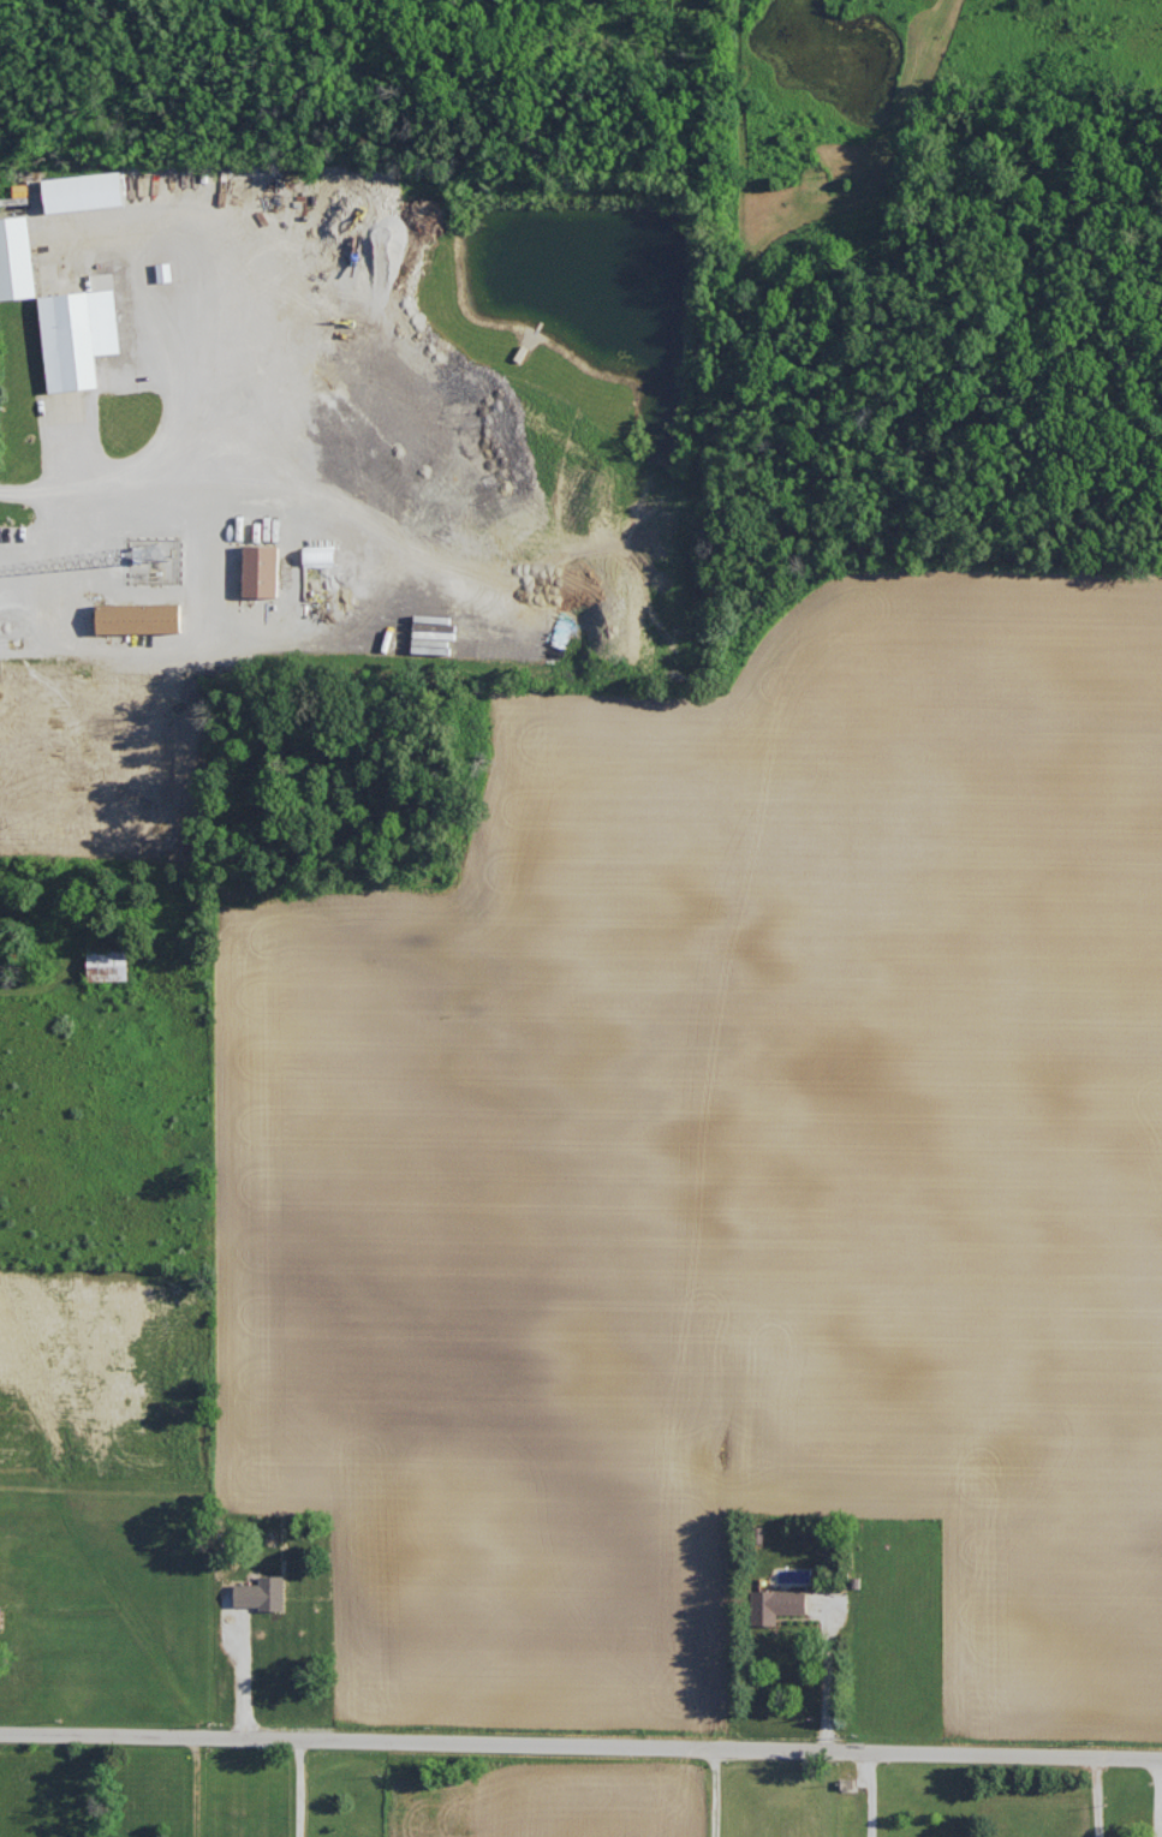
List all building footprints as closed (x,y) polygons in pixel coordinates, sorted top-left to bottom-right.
[(42,178),(45,212),(123,204),(119,170),(42,178)] [(28,214),(0,217),(0,299),(36,296),(28,214)] [(38,295),(47,392),(97,387),(94,354),(120,351),(114,288),(38,295)] [(277,597),(278,545),(243,545),(242,596),(277,597)] [(335,565),(335,547),(303,546),(303,565),(335,565)] [(179,602),(96,604),(96,633),(180,632),(179,602)] [(128,980),(128,949),(87,950),(88,980),(128,980)] [(234,1606),(283,1607),(284,1574),(260,1574),(259,1582),(234,1582),(234,1606)] [(777,1612),(806,1612),(806,1589),(752,1588),(751,1623),(777,1623),(777,1612)]
